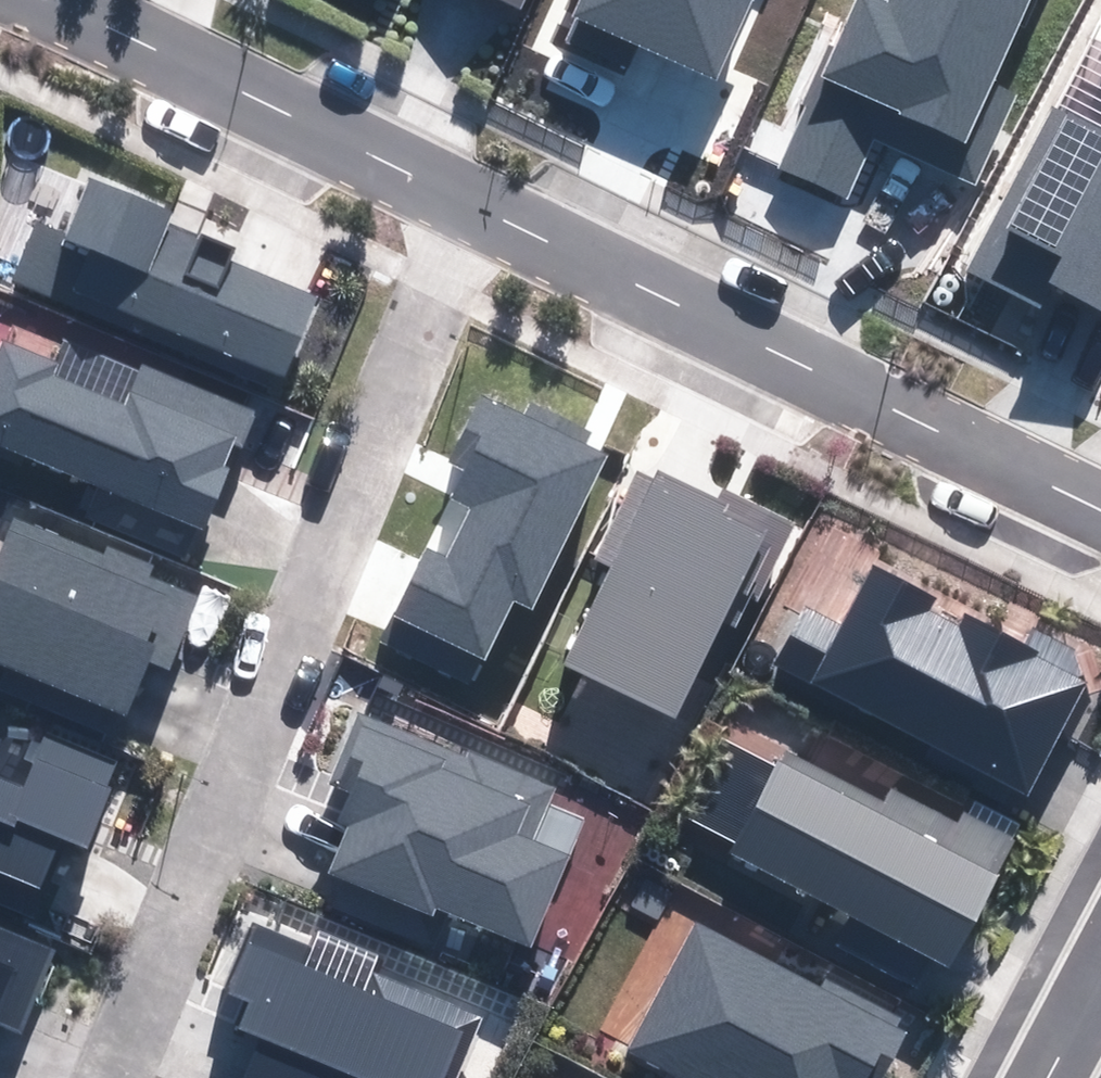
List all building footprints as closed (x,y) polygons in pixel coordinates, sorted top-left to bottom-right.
[(552,40),(623,72),(636,44),(712,78),(748,0),(570,0),(552,40)] [(784,169),(847,198),(875,137),(975,182),(1014,96),(989,85),(1028,0),(861,0),(784,169)] [(969,263),(1097,330),(1100,322),(1100,131),(1053,105),(969,263)] [(173,212),(88,179),(66,234),(38,223),(12,286),(279,392),(317,296),(231,263),(235,251),(168,224),(173,212)] [(207,536),(233,471),(223,467),(233,442),(243,446),(257,412),(63,335),(53,361),(3,341),(0,350),(0,454),(207,536)] [(426,549),(381,642),(472,686),(514,600),(530,607),(604,455),(585,445),(590,434),(530,405),(524,416),(484,396),(453,462),(466,468),(452,496),(475,507),(449,560),(426,549)] [(721,501),(659,470),(653,481),(639,474),(598,558),(615,566),(567,663),(674,715),(721,619),(743,630),(795,524),(726,491),(721,501)] [(124,711),(144,659),(167,668),(196,596),(148,577),(152,565),(109,547),(105,556),(16,521),(0,560),(0,662),(124,711)] [(805,608),(776,666),(1029,793),(1087,679),(963,617),(960,624),(930,609),(935,600),(875,569),(845,628),(805,608)] [(548,793),(359,715),(332,781),(352,789),(339,821),(352,826),(332,873),(433,915),(437,905),(533,945),(570,858),(528,841),(548,793)] [(41,888),(62,836),(86,846),(118,766),(35,733),(14,787),(0,781),(0,871),(41,888)] [(779,769),(724,741),(679,831),(948,966),(1013,837),(965,812),(959,824),(895,792),(888,805),(786,754),(779,769)] [(242,1077),(459,1077),(484,1018),(259,925),(231,993),(250,1001),(239,1027),(259,1036),(242,1077)] [(630,1051),(684,1077),(884,1077),(912,1023),(826,979),(820,991),(693,927),(630,1051)] [(21,1032),(53,951),(0,930),(0,1023),(21,1032)]
